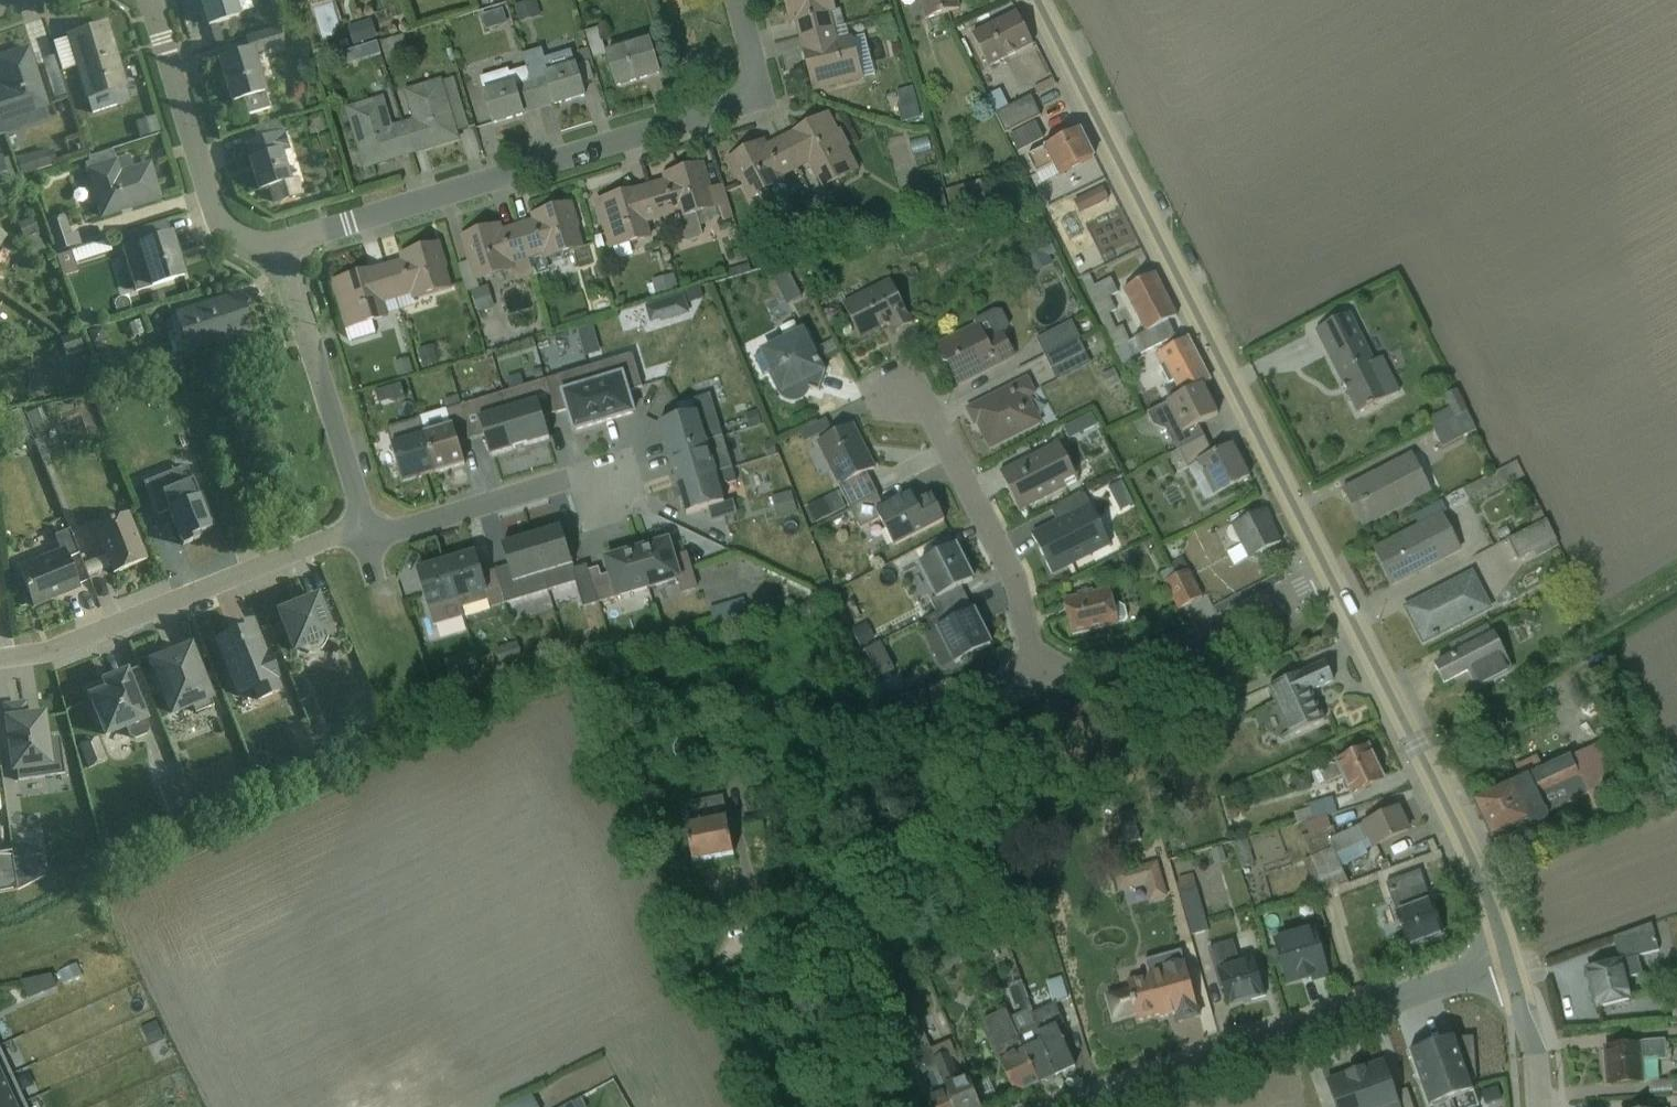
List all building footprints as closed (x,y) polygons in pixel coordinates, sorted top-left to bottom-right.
[(234,16),(229,0),(191,0),(200,28),(234,16)] [(799,38),(837,28),(830,0),(780,0),(786,22),(794,20),(799,38)] [(923,18),(970,4),(969,0),(918,0),(923,18)] [(986,66),(1031,45),(1016,11),(970,32),(986,66)] [(85,97),(127,85),(107,20),(66,32),(85,97)] [(812,94),(864,80),(853,40),(842,43),(837,28),(799,38),(805,62),(804,62),(812,94)] [(613,86),(656,72),(645,35),(601,49),(613,86)] [(403,60),(425,52),(421,39),(398,47),(403,60)] [(52,115),(29,42),(0,51),(0,120),(3,131),(52,115)] [(220,105),(258,94),(244,47),(206,58),(220,105)] [(551,103),(583,92),(568,49),(537,59),(551,103)] [(488,122),(523,110),(511,72),(475,84),(488,122)] [(411,153),(457,139),(440,79),(393,92),(411,153)] [(913,93),(917,124),(935,122),(931,91),(913,93)] [(411,153),(393,92),(344,107),(362,167),(411,153)] [(1010,117),(1025,109),(1018,93),(1002,100),(1010,117)] [(821,187),(857,168),(826,109),(790,128),(793,135),(779,143),(789,164),(805,156),(821,187)] [(158,142),(172,141),(171,124),(157,125),(158,142)] [(1043,180),(1093,154),(1078,125),(1028,151),(1043,180)] [(941,135),(924,138),(928,153),(944,149),(941,135)] [(789,164),(779,143),(767,149),(761,137),(725,156),(747,199),(778,183),(773,173),(789,164)] [(98,218),(161,200),(149,162),(131,168),(127,154),(83,168),(98,218)] [(249,200),(283,188),(272,156),(238,167),(249,200)] [(2,166),(10,192),(34,184),(25,158),(2,166)] [(669,193),(653,198),(659,218),(674,214),(675,218),(711,208),(698,162),(663,172),(669,193)] [(988,202),(1002,199),(998,182),(983,186),(988,202)] [(593,199),(607,247),(647,235),(643,222),(659,218),(653,198),(634,203),(630,189),(593,199)] [(960,191),(941,193),(944,214),(962,212),(960,191)] [(544,257),(583,246),(570,200),(532,211),(537,228),(518,233),(524,252),(541,247),(544,257)] [(524,252),(518,233),(504,237),(500,220),(457,232),(470,276),(508,265),(506,257),(524,252)] [(132,290),(182,276),(169,230),(118,245),(132,290)] [(12,246),(0,238),(0,263),(12,246)] [(411,300),(451,288),(437,240),(400,251),(403,261),(386,266),(396,298),(409,294),(411,300)] [(396,298),(386,266),(368,271),(367,268),(329,279),(344,329),(385,317),(380,303),(396,298)] [(1141,332),(1175,314),(1152,270),(1118,288),(1141,332)] [(661,280),(662,296),(692,293),(690,278),(661,280)] [(892,331),(910,322),(888,279),(839,304),(858,341),(889,326),(892,331)] [(186,351),(249,334),(240,298),(176,316),(186,351)] [(1313,331),(1353,409),(1398,386),(1358,308),(1313,331)] [(102,335),(113,332),(108,314),(96,318),(102,335)] [(818,389),(822,371),(802,325),(752,349),(775,396),(779,399),(785,401),(791,402),(797,400),(802,396),(806,392),(806,387),(818,389)] [(958,386),(1012,358),(1003,341),(990,348),(978,325),(938,346),(958,386)] [(1091,327),(1056,339),(1071,382),(1106,369),(1091,327)] [(1181,393),(1202,383),(1210,379),(1189,335),(1159,349),(1181,393)] [(1062,357),(1039,364),(1044,381),(1067,374),(1062,357)] [(601,420),(629,411),(617,371),(589,380),(601,420)] [(1035,394),(1026,376),(963,406),(985,451),(1041,424),(1028,397),(1035,394)] [(601,420),(589,380),(560,389),(573,429),(601,420)] [(1167,441),(1218,416),(1202,383),(1181,393),(1150,408),(1167,441)] [(418,388),(393,394),(396,407),(421,402),(418,388)] [(519,447),(548,438),(536,398),(507,407),(519,447)] [(663,455),(702,442),(691,406),(651,419),(663,455)] [(1461,453),(1493,438),(1477,406),(1446,421),(1461,453)] [(519,447),(507,407),(474,417),(486,457),(519,447)] [(1079,428),(1085,442),(1113,429),(1107,416),(1079,428)] [(836,485),(876,465),(854,420),(814,439),(836,485)] [(431,472),(462,463),(450,423),(419,432),(431,472)] [(431,472),(419,432),(386,442),(398,482),(431,472)] [(1142,455),(1142,434),(1132,435),(1133,455),(1142,455)] [(663,455),(672,484),(712,471),(702,442),(663,455)] [(1206,497),(1247,477),(1231,443),(1190,462),(1206,497)] [(1018,509),(1078,480),(1060,445),(1000,474),(1018,509)] [(1360,526),(1430,492),(1411,454),(1341,488),(1360,526)] [(178,543),(211,530),(185,466),(142,483),(156,517),(166,513),(178,543)] [(682,515),(722,502),(712,471),(672,484),(682,515)] [(1104,488),(1112,506),(1135,497),(1127,478),(1104,488)] [(890,545),(943,520),(927,486),(874,512),(890,545)] [(789,512),(808,508),(805,491),(785,495),(789,512)] [(1050,575),(1109,545),(1087,502),(1028,532),(1050,575)] [(1248,558),(1283,541),(1266,506),(1231,523),(1248,558)] [(1390,581),(1459,547),(1440,508),(1370,543),(1390,581)] [(110,571),(147,556),(129,511),(92,526),(110,571)] [(541,576),(574,567),(563,526),(530,535),(541,576)] [(541,576),(530,535),(497,544),(508,586),(541,576)] [(647,588),(680,577),(666,537),(634,547),(647,588)] [(937,596),(972,578),(954,542),(918,561),(937,596)] [(31,607),(78,587),(61,547),(14,567),(31,607)] [(647,588),(634,547),(601,558),(614,598),(647,588)] [(454,600),(483,591),(470,551),(441,560),(454,600)] [(454,600),(441,560),(412,569),(425,610),(454,600)] [(1421,646),(1488,609),(1468,571),(1400,608),(1421,646)] [(1203,620),(1225,610),(1208,572),(1186,581),(1203,620)] [(291,654),(331,637),(313,593),(272,610),(291,654)] [(1071,637),(1115,625),(1107,597),(1063,608),(1071,637)] [(730,626),(757,615),(751,601),(724,611),(730,626)] [(955,662),(990,644),(971,608),(936,626),(955,662)] [(240,707),(280,691),(250,620),(211,636),(240,707)] [(880,621),(866,628),(874,645),(888,638),(880,621)] [(1511,670),(1489,626),(1427,657),(1449,701),(1511,670)] [(896,680),(912,671),(894,642),(879,651),(896,680)] [(170,721),(213,703),(187,643),(145,661),(170,721)] [(1329,681),(1321,661),(1265,684),(1285,732),(1321,717),(1309,689),(1329,681)] [(100,737),(144,721),(124,668),(80,685),(100,737)] [(10,771),(48,766),(41,712),(3,717),(10,771)] [(1618,780),(1600,738),(1469,795),(1487,837),(1545,812),(1538,795),(1578,777),(1586,794),(1618,780)] [(1349,793),(1383,777),(1367,742),(1333,758),(1349,793)] [(1338,862),(1409,827),(1398,805),(1327,840),(1338,862)] [(690,864),(733,856),(729,833),(686,841),(690,864)] [(64,888),(58,851),(0,860),(0,893),(1,898),(64,888)] [(1408,944),(1447,931),(1430,879),(1391,891),(1408,944)] [(1285,986),(1327,974),(1311,917),(1269,929),(1285,986)] [(1227,1006),(1265,995),(1247,937),(1209,949),(1227,1006)] [(1178,1023),(1199,1017),(1179,952),(1144,961),(1149,975),(1126,982),(1129,990),(1108,996),(1114,1020),(1135,1014),(1138,1022),(1159,1016),(1159,1019),(1176,1014),(1178,1023)] [(1594,1010),(1630,999),(1625,978),(1639,973),(1634,956),(1583,969),(1594,1010)] [(1057,1077),(1076,1069),(1057,1023),(1038,1031),(1057,1077)] [(1057,1077),(1038,1031),(1017,1039),(1037,1085),(1057,1077)] [(1476,1105),(1454,1036),(1433,1043),(1454,1106),(1469,1106),(1476,1105)] [(1456,1038),(1470,1079),(1476,1080),(1473,1038),(1456,1038)] [(1013,1095),(1037,1085),(1017,1039),(994,1049),(1013,1095)] [(1608,1086),(1643,1083),(1641,1061),(1665,1059),(1664,1039),(1604,1044),(1608,1086)] [(1433,1043),(1410,1051),(1428,1106),(1454,1106),(1433,1043)] [(11,1077),(0,1054),(0,1081),(11,1077)] [(1381,1059),(1322,1082),(1332,1106),(1400,1106),(1381,1059)] [(966,1076),(945,1085),(955,1106),(980,1106),(966,1076)] [(23,1105),(11,1077),(0,1081),(0,1106),(19,1106),(23,1105)] [(945,1085),(923,1095),(929,1106),(955,1106),(945,1085)] [(550,1095),(527,1106),(556,1106),(550,1095)]
